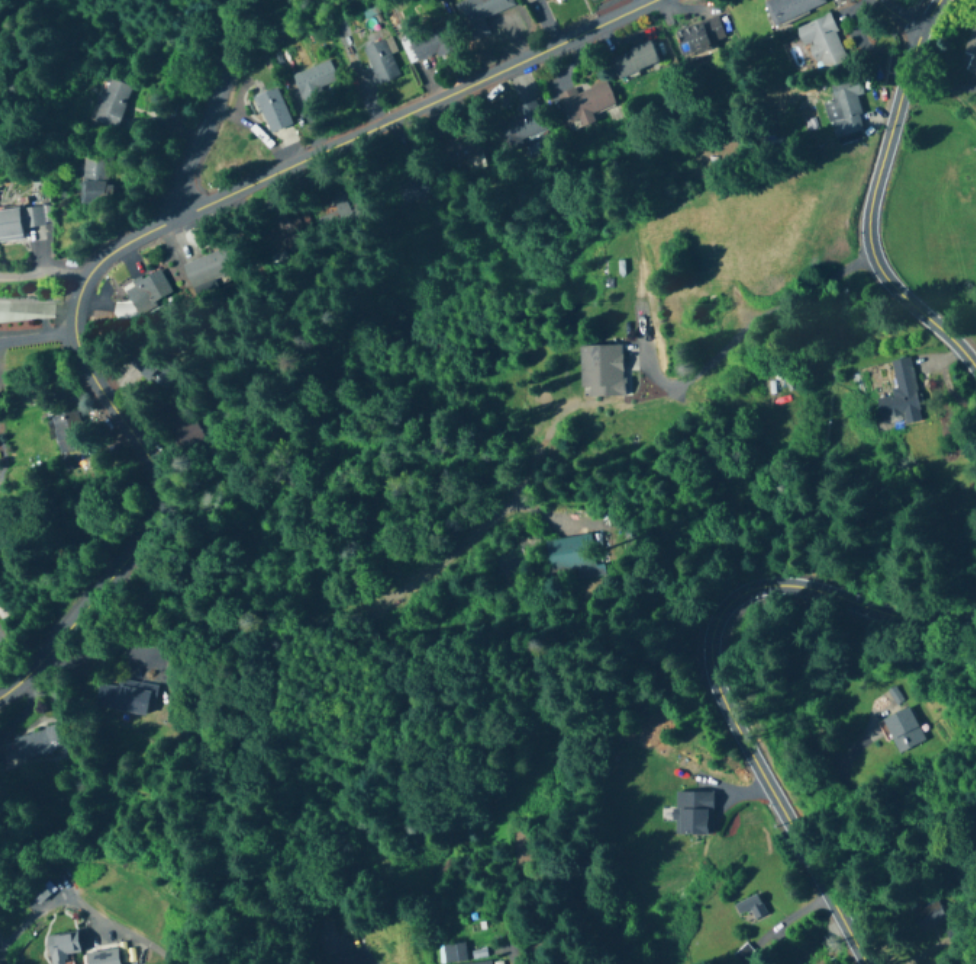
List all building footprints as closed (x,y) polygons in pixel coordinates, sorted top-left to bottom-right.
[(512,0),(461,0),(456,2),(470,37),(487,31),(482,18),(514,5),(512,0)] [(764,1),(774,25),(825,3),(824,0),(767,0),(764,1)] [(798,26),(816,72),(848,59),(829,14),(798,26)] [(713,41),(724,37),(718,16),(675,29),(684,57),(716,48),(713,41)] [(407,39),(416,64),(458,49),(449,23),(407,39)] [(971,30),(963,52),(973,56),(968,70),(975,73),(975,32),(971,30)] [(362,49),(379,86),(400,76),(383,39),(362,49)] [(659,62),(649,41),(609,59),(619,80),(659,62)] [(304,104),(341,89),(329,61),(292,76),(304,104)] [(862,94),(857,76),(828,84),(833,101),(824,103),(834,139),(864,131),(854,96),(862,94)] [(132,87),(109,79),(94,123),(117,131),(132,87)] [(594,123),(591,114),(615,106),(606,82),(577,93),(575,88),(557,95),(570,131),(594,123)] [(254,99),(272,134),(293,124),(275,88),(254,99)] [(535,101),(514,108),(517,116),(499,122),(506,144),(545,132),(535,101)] [(472,133),(436,144),(443,166),(479,156),(472,133)] [(82,206),(110,207),(111,157),(83,156),(82,206)] [(427,166),(393,179),(402,204),(437,192),(427,166)] [(22,228),(45,226),(43,206),(0,211),(0,241),(23,238),(22,228)] [(313,235),(303,209),(272,221),(283,248),(313,235)] [(192,291),(234,273),(223,247),(182,266),(192,291)] [(123,288),(135,314),(173,297),(161,270),(123,288)] [(580,347),(581,398),(623,397),(622,346),(580,347)] [(890,361),(896,396),(876,399),(880,420),(920,413),(910,358),(890,361)] [(182,400),(160,413),(186,457),(208,444),(182,400)] [(60,455),(87,449),(79,412),(52,418),(60,455)] [(548,574),(576,569),(578,579),(601,576),(595,533),(544,541),(548,574)] [(155,688),(97,679),(92,711),(144,719),(146,707),(152,708),(155,688)] [(909,709),(881,722),(895,754),(923,742),(909,709)] [(2,769),(67,750),(60,726),(0,745),(0,762),(2,769)] [(744,925),(767,913),(756,893),(734,905),(744,925)] [(920,933),(946,918),(936,900),(909,914),(920,933)] [(64,955),(79,953),(77,933),(47,936),(49,963),(65,963),(64,955)] [(467,959),(463,942),(442,947),(446,963),(467,959)] [(745,943),(731,957),(737,963),(750,963),(758,956),(745,943)]
